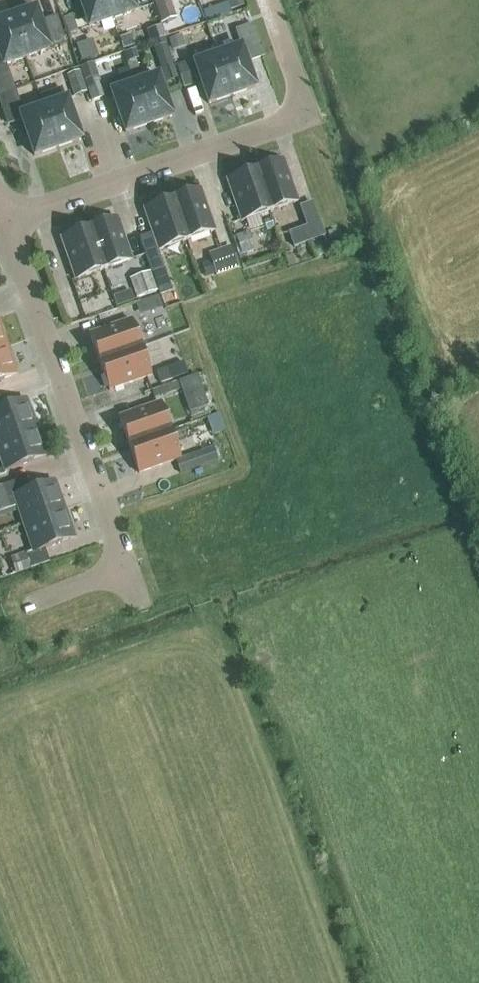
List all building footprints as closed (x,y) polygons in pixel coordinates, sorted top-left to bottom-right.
[(88,27),(107,21),(100,0),(79,0),(88,27)] [(107,21),(135,11),(131,0),(100,0),(107,21)] [(232,2),(207,8),(210,17),(250,7),(248,0),(232,0),(232,2)] [(35,9),(12,17),(25,58),(49,50),(35,9)] [(25,58),(12,17),(0,21),(0,59),(2,66),(25,58)] [(147,31),(150,42),(165,37),(162,26),(147,31)] [(250,60),(262,56),(252,26),(240,30),(250,60)] [(62,33),(49,37),(53,48),(66,44),(62,33)] [(181,34),(168,39),(172,51),(185,46),(181,34)] [(123,50),(132,47),(128,36),(119,39),(123,50)] [(153,48),(161,70),(173,66),(165,44),(153,48)] [(241,47),(215,56),(229,97),(255,88),(241,47)] [(135,50),(124,53),(128,63),(135,61),(138,60),(135,50)] [(229,97),(215,56),(194,63),(208,104),(229,97)] [(196,83),(189,61),(175,65),(183,88),(196,83)] [(66,75),(74,97),(86,93),(78,71),(66,75)] [(105,97),(98,76),(83,81),(90,102),(105,97)] [(157,76),(132,85),(146,125),(171,117),(157,76)] [(0,81),(0,94),(11,90),(7,79),(0,81)] [(146,125),(132,85),(111,92),(125,133),(146,125)] [(66,99),(43,108),(56,148),(80,140),(66,99)] [(21,119),(34,156),(56,148),(43,108),(20,115),(16,103),(2,108),(8,123),(21,119)] [(283,161),(255,170),(269,212),(297,202),(283,161)] [(226,180),(241,222),(269,212),(255,170),(226,180)] [(200,190),(171,200),(186,241),(214,231),(200,190)] [(171,200),(143,210),(157,251),(186,241),(171,200)] [(88,228),(103,270),(131,260),(117,218),(88,228)] [(319,222),(289,233),(293,247),(324,236),(319,222)] [(60,239),(74,280),(103,270),(88,228),(60,239)] [(248,231),(236,235),(241,251),(253,247),(248,231)] [(215,275),(215,278),(239,270),(232,247),(208,255),(210,261),(215,275)] [(151,273),(164,269),(157,251),(144,256),(151,273)] [(210,261),(201,264),(206,278),(215,275),(210,261)] [(129,281),(135,301),(157,294),(150,274),(129,281)] [(157,295),(147,299),(151,311),(162,307),(157,295)] [(88,334),(98,363),(140,348),(130,320),(88,334)] [(7,347),(0,349),(0,381),(16,375),(7,347)] [(140,348),(98,363),(108,391),(150,376),(140,348)] [(168,369),(172,381),(195,372),(190,360),(168,369)] [(195,375),(178,381),(183,395),(200,389),(195,375)] [(35,429),(25,400),(0,409),(0,441),(35,429)] [(128,446),(169,431),(159,403),(118,417),(128,446)] [(211,415),(215,434),(228,432),(225,413),(211,415)] [(35,429),(0,441),(0,462),(3,471),(45,457),(35,429)] [(169,431),(128,446),(138,474),(179,459),(169,431)] [(213,448),(194,455),(198,467),(217,461),(213,448)] [(12,496),(22,525),(64,510),(54,482),(12,496)] [(0,487),(0,512),(9,509),(1,486),(0,487)] [(73,538),(64,510),(22,525),(32,553),(73,538)] [(15,574),(31,569),(25,553),(10,558),(15,574)]
